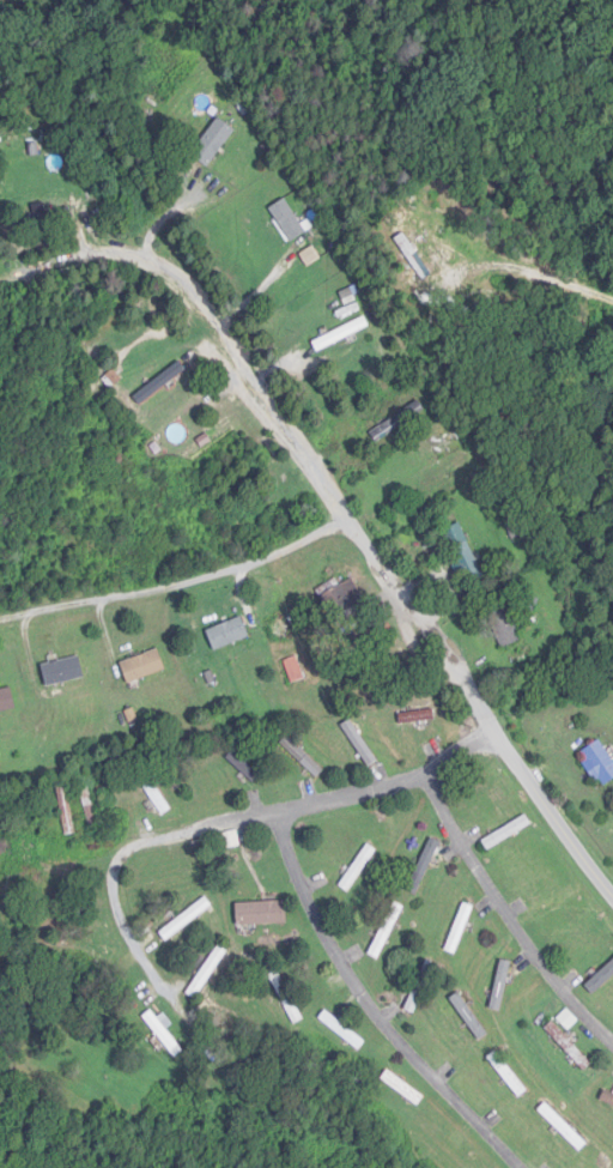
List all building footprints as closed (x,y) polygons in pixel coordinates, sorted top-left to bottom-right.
[(237,130),(218,118),(193,156),(211,168),(237,130)] [(307,232),(286,199),(271,209),(292,242),(307,232)] [(370,327),(365,316),(313,343),(318,353),(370,327)] [(187,370),(181,362),(136,399),(142,406),(187,370)] [(424,409),(420,402),(373,434),(377,441),(424,409)] [(334,625),(366,611),(353,579),(320,592),(334,625)] [(523,641),(507,606),(488,615),(504,650),(523,641)] [(208,630),(213,650),(250,641),(245,621),(208,630)] [(122,664),(129,685),(167,672),(160,651),(122,664)] [(86,678),(80,657),(42,667),(49,689),(86,678)] [(287,662),(292,683),(304,680),(299,659),(287,662)] [(11,688),(0,691),(0,714),(17,709),(11,688)] [(400,718),(402,728),(436,720),(434,710),(400,718)] [(344,726),(369,768),(378,763),(353,720),(344,726)] [(317,779),(324,772),(289,737),(282,744),(317,779)] [(596,787),(612,780),(612,764),(605,742),(582,751),(596,787)] [(259,775),(235,753),(229,760),(254,782),(259,775)] [(172,809),(145,771),(137,777),(164,815),(172,809)] [(67,835),(76,834),(68,785),(59,787),(67,835)] [(100,828),(91,792),(83,794),(92,830),(100,828)] [(532,829),(528,819),(483,839),(487,849),(532,829)] [(443,844),(434,840),(407,888),(416,893),(443,844)] [(341,887),(350,893),(378,851),(369,845),(341,887)] [(160,930),(166,940),(215,909),(209,900),(160,930)] [(288,924),(288,902),(238,903),(238,925),(288,924)] [(405,908),(396,903),(370,954),(379,959),(405,908)] [(476,908),(467,904),(446,950),(455,954),(476,908)] [(228,952),(220,947),(192,989),(201,994),(228,952)] [(513,963),(503,960),(491,1008),(501,1010),(513,963)] [(405,1007),(415,1012),(440,966),(430,961),(405,1007)] [(587,985),(594,994),(612,977),(612,963),(587,985)] [(292,1025),(302,1021),(283,971),(273,975),(292,1025)] [(452,1000),(480,1038),(488,1032),(459,994),(452,1000)] [(367,1043),(328,1010),(321,1019),(360,1051),(367,1043)] [(185,1050),(152,1011),(144,1018),(177,1057),(185,1050)] [(593,1063),(553,1023),(546,1030),(586,1070),(593,1063)] [(490,1058),(521,1097),(528,1091),(497,1052),(490,1058)] [(425,1097),(389,1070),(383,1079),(419,1106),(425,1097)] [(607,1090),(602,1100),(612,1105),(612,1093),(607,1090)] [(587,1144),(547,1104),(540,1111),(580,1151),(587,1144)] [(604,1156),(597,1163),(602,1167),(612,1167),(612,1165),(604,1156)]
